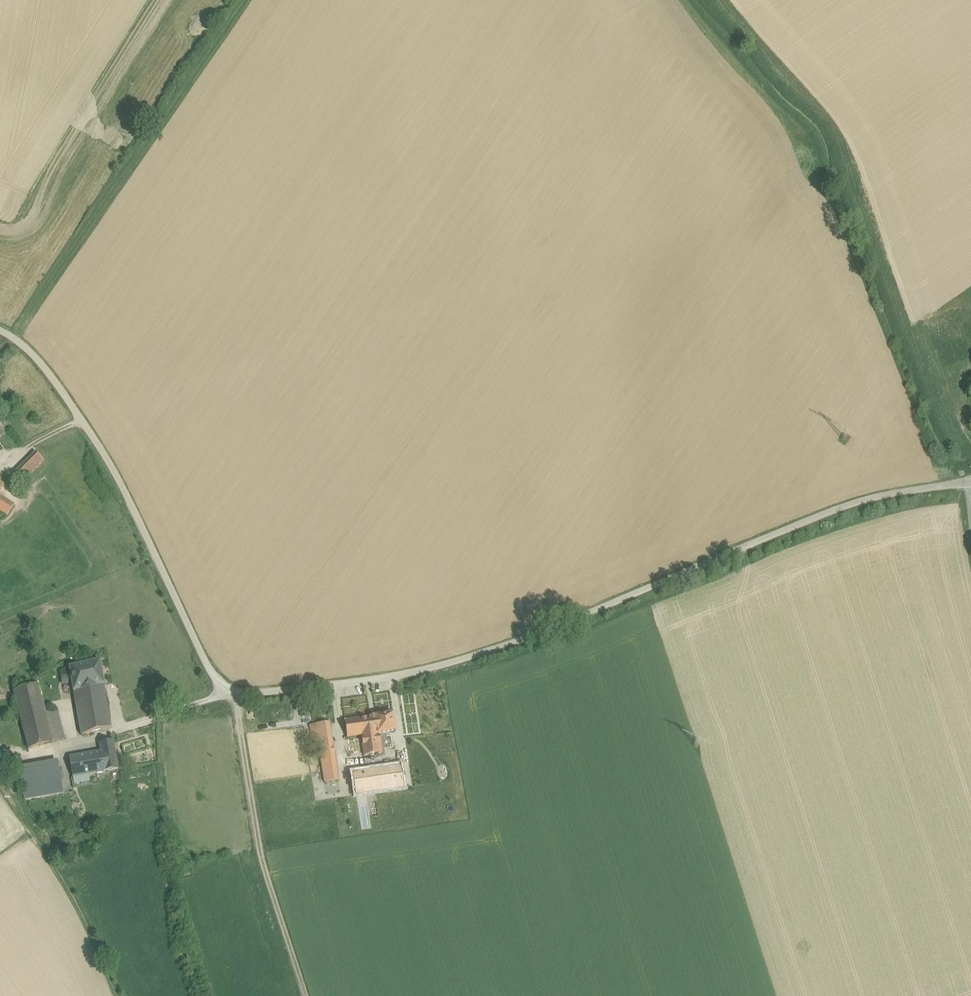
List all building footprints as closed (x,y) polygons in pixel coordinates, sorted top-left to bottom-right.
[(36,452),(15,474),(23,482),(44,460),(36,452)] [(8,514),(14,504),(0,495),(0,510),(8,514)] [(98,662),(68,669),(73,692),(103,685),(98,662)] [(39,685),(15,691),(28,749),(53,743),(48,722),(46,713),(39,685)] [(103,685),(73,692),(81,734),(111,728),(103,685)] [(57,710),(46,713),(48,722),(59,719),(57,710)] [(393,714),(376,717),(379,734),(396,731),(393,714)] [(376,717),(345,722),(348,739),(362,737),(365,757),(382,754),(379,734),(376,717)] [(59,719),(48,722),(53,743),(64,740),(59,719)] [(330,724),(310,727),(313,745),(332,742),(330,724)] [(113,741),(99,743),(101,752),(105,771),(118,769),(113,741)] [(332,742),(313,745),(314,751),(320,750),(325,784),(339,782),(332,742)] [(101,752),(70,757),(73,777),(105,771),(101,752)] [(59,766),(20,772),(22,787),(62,781),(59,766)] [(401,767),(353,774),(356,796),(404,788),(401,767)] [(410,777),(403,778),(405,788),(411,787),(410,777)]
